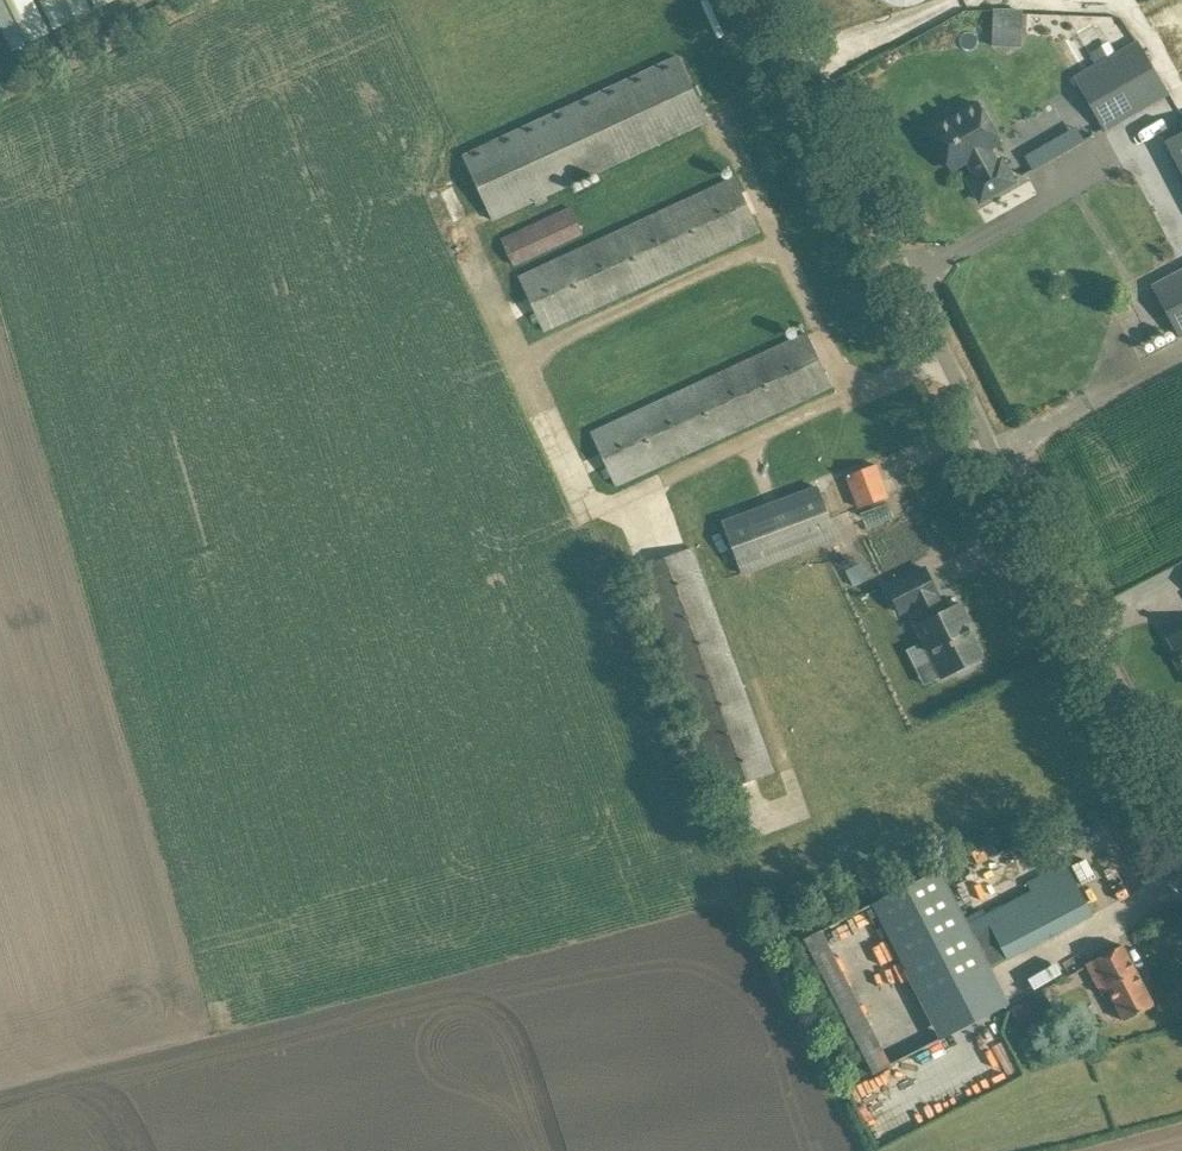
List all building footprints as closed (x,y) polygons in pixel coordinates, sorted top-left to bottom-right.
[(15,49),(50,32),(38,8),(55,26),(94,7),(95,10),(116,0),(0,0),(0,20),(15,49)] [(995,8),(993,33),(1022,34),(1023,10),(995,8)] [(1075,80),(1104,130),(1168,93),(1139,43),(1075,80)] [(679,58),(657,68),(465,158),(494,220),(534,202),(535,206),(548,200),(545,195),(708,120),(679,58)] [(940,127),(930,134),(952,170),(967,160),(978,177),(969,182),(981,201),(1013,182),(1001,162),(996,165),(987,150),(999,143),(976,105),(954,119),(952,118),(950,118),(948,118),(946,119),(944,120),(942,122),(941,123),(940,125),(940,127)] [(1073,126),(1022,153),(1030,169),(1081,142),(1073,126)] [(1165,142),(1181,175),(1181,133),(1165,142)] [(735,178),(714,188),(520,279),(543,329),(738,241),(760,231),(735,178)] [(502,241),(514,265),(583,232),(571,208),(502,241)] [(1153,287),(1180,337),(1181,336),(1181,271),(1174,276),(1153,287)] [(807,334),(785,344),(592,434),(616,485),(831,385),(807,334)] [(848,476),(859,506),(888,495),(877,465),(848,476)] [(724,522),(744,575),(838,539),(818,487),(724,522)] [(637,568),(719,793),(774,773),(692,548),(637,568)] [(976,635),(961,604),(945,612),(936,595),(939,593),(926,568),(888,588),(900,613),(916,605),(924,622),(917,626),(943,678),(957,671),(960,673),(972,667),(973,663),(982,658),(972,637),(976,635)] [(1178,656),(1181,654),(1181,631),(1169,637),(1178,656)] [(872,904),(942,1039),(1009,1004),(990,966),(1006,957),(1007,959),(1093,915),(1067,864),(1027,884),(1032,892),(968,925),(940,869),(872,904)] [(892,1065),(822,930),(804,939),(874,1074),(892,1065)] [(1123,945),(1102,956),(1087,964),(1103,995),(1109,991),(1125,1021),(1154,1005),(1123,945)] [(1044,990),(1030,998),(1036,1009),(1050,1001),(1044,990)] [(1030,998),(1011,1008),(1019,1023),(1038,1012),(1036,1009),(1030,998)]
